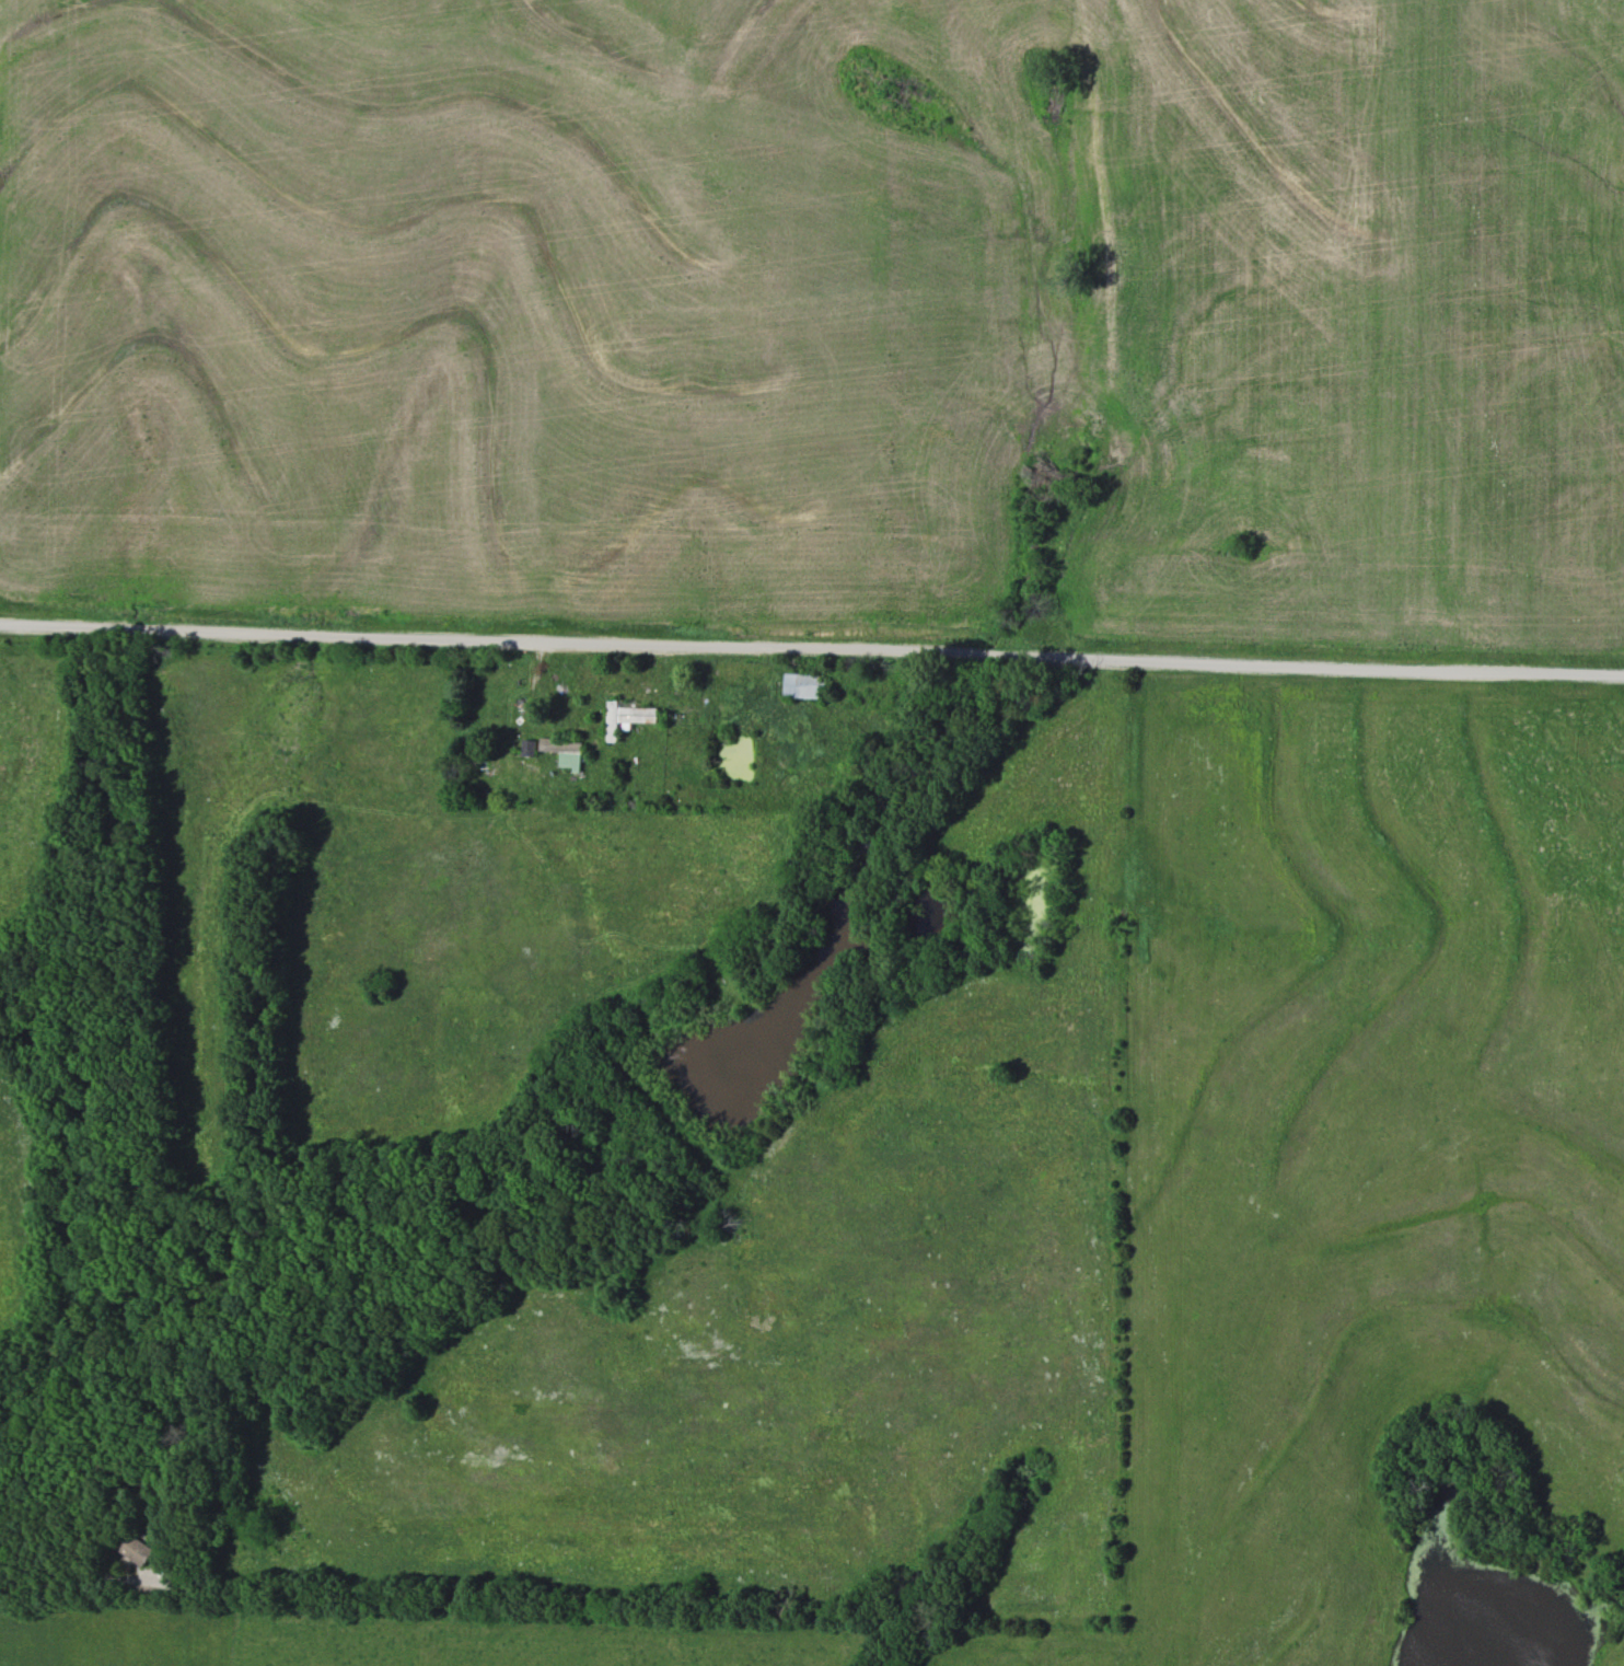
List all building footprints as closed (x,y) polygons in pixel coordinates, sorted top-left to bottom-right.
[(818,699),(818,676),(784,676),(784,699),(818,699)] [(637,702),(607,701),(606,745),(618,745),(618,726),(658,727),(658,709),(637,709),(637,702)]
